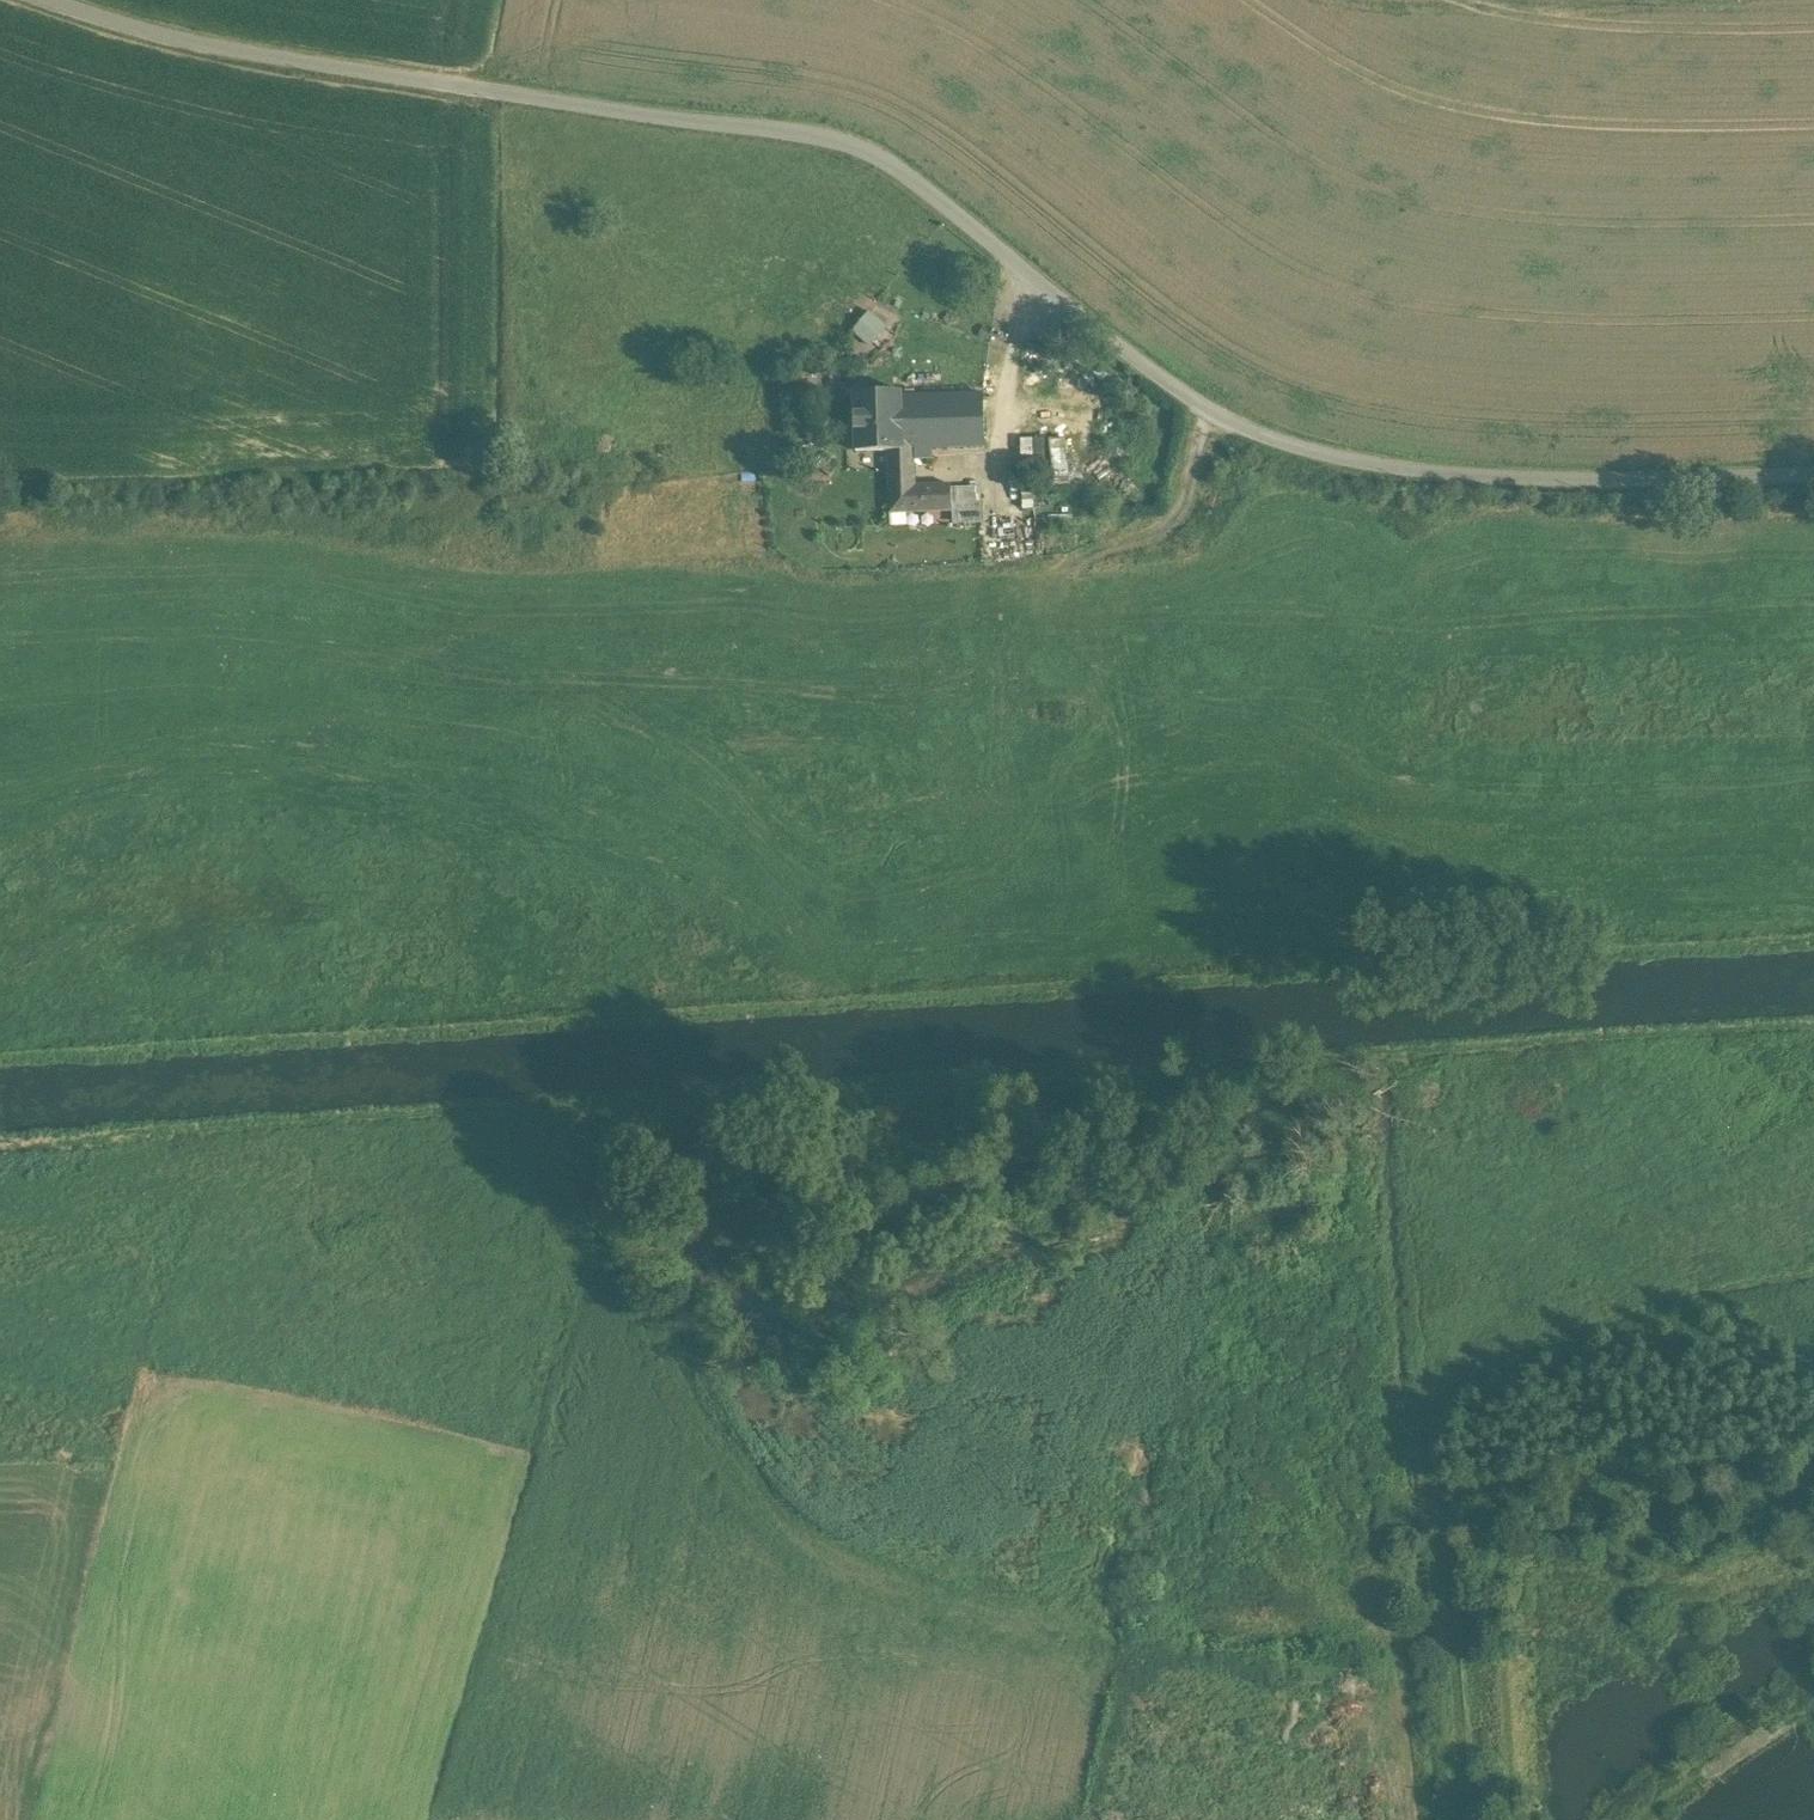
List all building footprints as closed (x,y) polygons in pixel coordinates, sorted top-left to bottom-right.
[(847,328),(867,345),(885,325),(865,308),(847,328)] [(902,392),(856,394),(858,450),(890,449),(903,448),(902,397),(902,392)] [(982,394),(902,397),(903,448),(913,448),(983,446),(982,394)] [(1064,435),(1047,436),(1049,483),(1066,483),(1064,435)] [(903,448),(890,449),(891,488),(915,487),(913,448),(903,448)] [(915,487),(891,488),(892,512),(928,511),(952,510),(951,486),(915,487)] [(952,510),(928,511),(929,528),(953,527),(952,510)]
